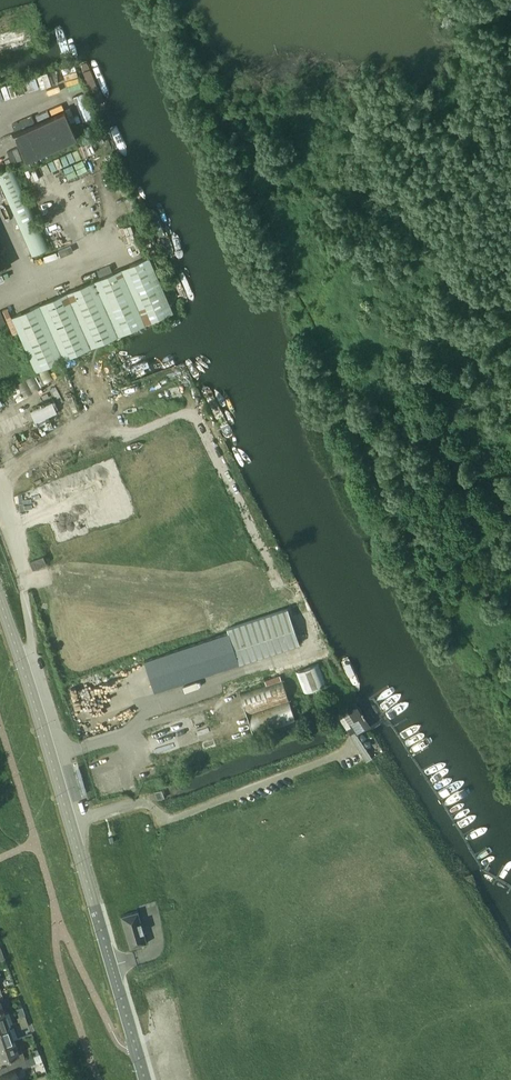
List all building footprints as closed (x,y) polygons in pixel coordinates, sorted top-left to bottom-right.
[(0,34),(0,55),(34,45),(29,25),(0,34)] [(76,137),(72,127),(69,122),(68,118),(64,111),(64,110),(14,132),(26,159),(76,137)] [(0,172),(0,183),(32,255),(48,247),(12,166),(0,172)] [(173,311),(149,256),(11,317),(35,372),(173,311)] [(43,555),(30,561),(33,569),(46,563),(43,555)] [(154,691),(299,643),(290,617),(287,608),(226,628),(227,632),(143,660),(154,691)] [(318,663),(295,672),(304,693),(327,683),(318,663)] [(294,722),(295,721),(280,675),(264,680),(265,685),(239,693),(253,735),(279,727),(281,730),(295,726),(294,722)] [(129,948),(147,943),(137,911),(120,916),(129,948)] [(9,1026),(5,1013),(0,1014),(0,1029),(9,1026)] [(18,1023),(27,1020),(25,1014),(16,1017),(18,1023)] [(20,1028),(29,1025),(27,1020),(18,1023),(20,1028)] [(0,1029),(0,1045),(14,1040),(9,1026),(0,1029)] [(25,1059),(21,1046),(17,1048),(14,1040),(0,1045),(0,1060),(0,1061),(4,1059),(7,1066),(25,1059)] [(16,1070),(27,1066),(25,1059),(7,1066),(9,1072),(0,1075),(0,1079),(19,1079),(16,1070)]
